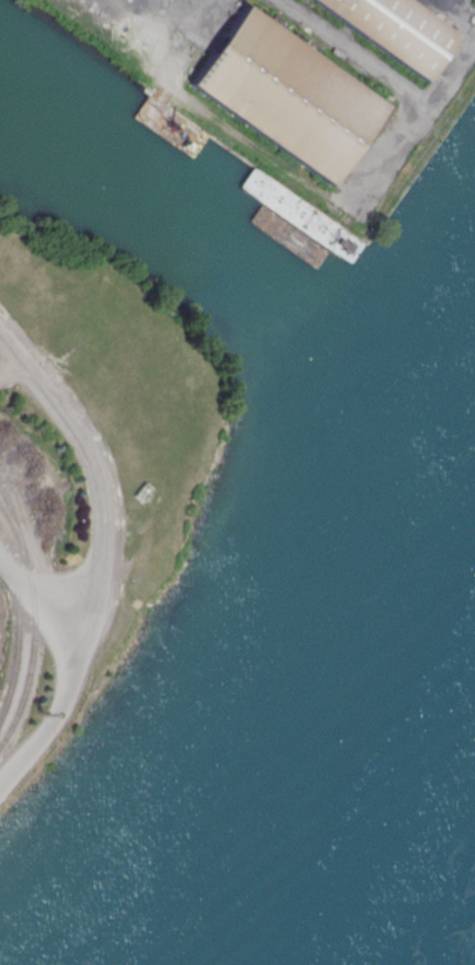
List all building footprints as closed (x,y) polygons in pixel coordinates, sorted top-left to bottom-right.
[(457,32),(409,0),(308,0),(427,78),(457,32)] [(330,183),(384,101),(240,7),(187,88),(330,183)]
